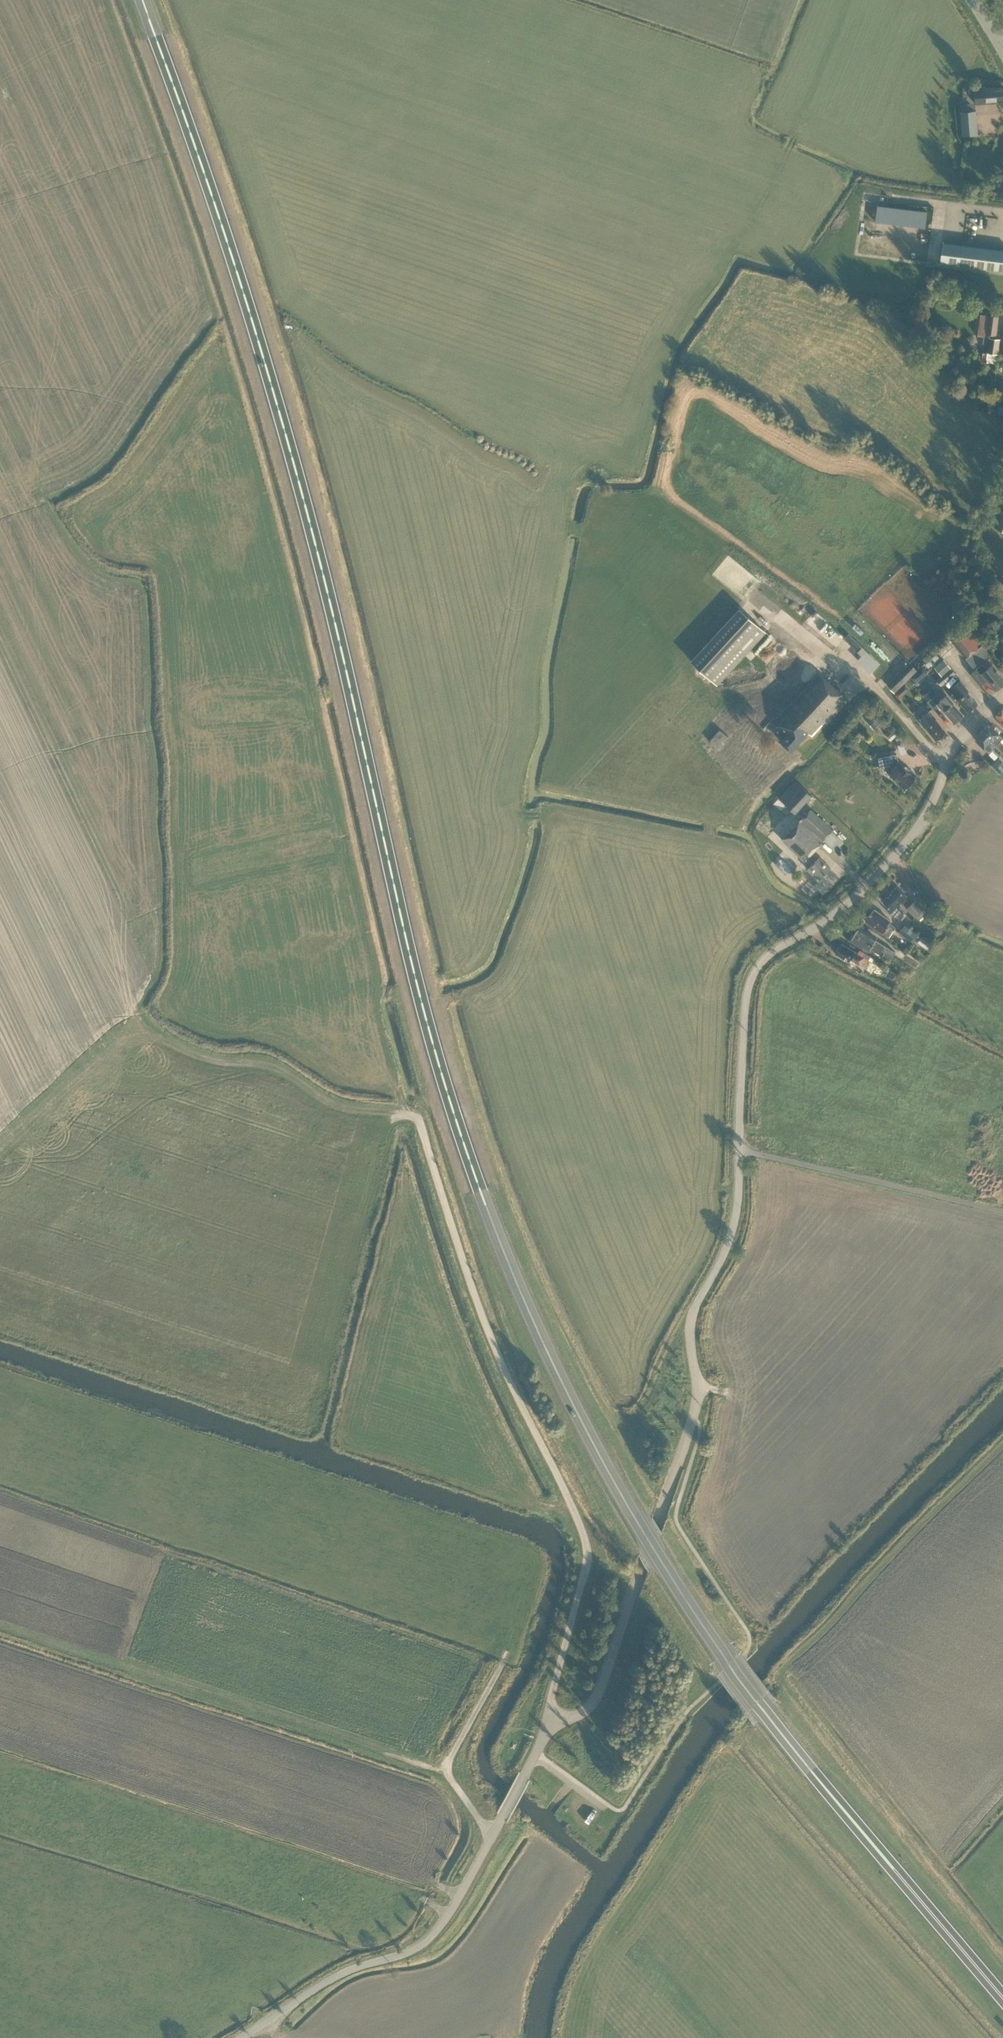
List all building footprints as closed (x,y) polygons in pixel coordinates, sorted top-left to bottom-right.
[(986,88),(986,86),(975,87),(976,103),(993,102),(995,101),(1002,100),(1002,87),(994,88),(994,87),(986,88)] [(960,111),(962,134),(978,133),(976,110),(960,111)] [(996,185),(1002,183),(1002,176),(995,178),(996,185)] [(927,225),(929,208),(878,204),(876,220),(927,225)] [(943,242),(940,261),(1002,269),(1002,250),(943,242)] [(999,316),(981,313),(978,335),(989,337),(987,352),(988,352),(996,353),(999,353),(1001,338),(996,338),(997,327),(999,316)] [(988,352),(986,361),(995,362),(996,353),(988,352)] [(994,527),(1002,532),(1002,510),(994,527)] [(980,582),(985,592),(993,587),(988,578),(980,582)] [(766,631),(740,608),(692,660),(717,684),(766,631)] [(966,658),(980,646),(964,626),(950,638),(966,658)] [(849,634),(845,638),(857,651),(862,647),(849,634)] [(980,646),(966,658),(973,667),(990,653),(983,644),(980,646)] [(933,650),(928,646),(921,653),(925,658),(933,650)] [(993,664),(997,661),(993,655),(971,673),(980,684),(987,679),(995,689),(1002,683),(1002,676),(993,664)] [(943,677),(953,669),(944,658),(934,666),(943,677)] [(910,662),(887,684),(894,692),(917,669),(910,662)] [(910,677),(915,682),(928,672),(923,666),(914,673),(910,677)] [(953,669),(943,677),(946,681),(956,673),(953,669)] [(847,698),(819,673),(774,722),(787,734),(781,741),(792,750),(808,732),(812,736),(847,698)] [(967,691),(964,688),(966,687),(961,680),(955,685),(959,689),(958,690),(959,692),(956,695),(954,692),(950,695),(957,703),(959,700),(968,711),(978,703),(967,691)] [(894,693),(899,698),(902,695),(902,691),(900,688),(894,693)] [(931,689),(923,696),(927,700),(935,694),(931,689)] [(938,704),(955,722),(963,714),(953,702),(947,694),(940,701),(934,694),(927,701),(934,709),(938,704)] [(863,707),(869,714),(875,709),(869,702),(863,707)] [(879,711),(867,721),(873,728),(885,718),(879,711)] [(935,719),(931,714),(929,711),(920,718),(927,726),(926,727),(936,739),(946,731),(936,718),(935,719)] [(1001,739),(1002,737),(1002,736),(989,723),(982,730),(1002,751),(1002,742),(1001,739)] [(742,725),(743,738),(759,737),(758,724),(742,725)] [(728,735),(720,728),(710,740),(718,748),(728,735)] [(1002,751),(982,730),(975,738),(989,752),(992,749),(999,756),(990,765),(1000,773),(1002,770),(1002,766),(1001,764),(1002,762),(1002,756),(1000,754),(1002,751)] [(899,761),(897,753),(878,757),(881,768),(883,767),(905,788),(915,777),(899,761)] [(779,797),(795,812),(812,795),(795,779),(779,797)] [(819,856),(818,857),(812,852),(824,840),(833,829),(811,808),(801,819),(801,818),(782,839),(805,860),(810,865),(807,868),(814,874),(815,872),(821,877),(831,867),(819,856)] [(792,868),(781,857),(775,864),(786,875),(792,868)] [(897,886),(883,900),(893,909),(891,911),(899,918),(903,913),(898,908),(907,898),(905,897),(907,895),(897,886)] [(926,910),(915,899),(906,908),(918,919),(926,910)] [(883,932),(889,937),(896,927),(889,922),(890,920),(875,909),(871,914),(870,913),(865,920),(883,933),(883,932)] [(899,932),(913,941),(918,934),(904,924),(899,932)] [(893,956),(895,952),(875,939),(876,937),(867,932),(868,930),(860,925),(855,933),(883,950),(885,951),(893,956)] [(880,954),(883,950),(855,933),(851,940),(859,945),(860,944),(869,949),(870,947),(880,954)] [(860,948),(858,952),(854,950),(842,943),(836,952),(849,960),(850,958),(860,964),(863,959),(867,962),(871,955),(860,948)] [(890,961),(893,956),(885,951),(882,956),(890,961)] [(896,973),(889,969),(885,974),(893,979),(896,973)]
